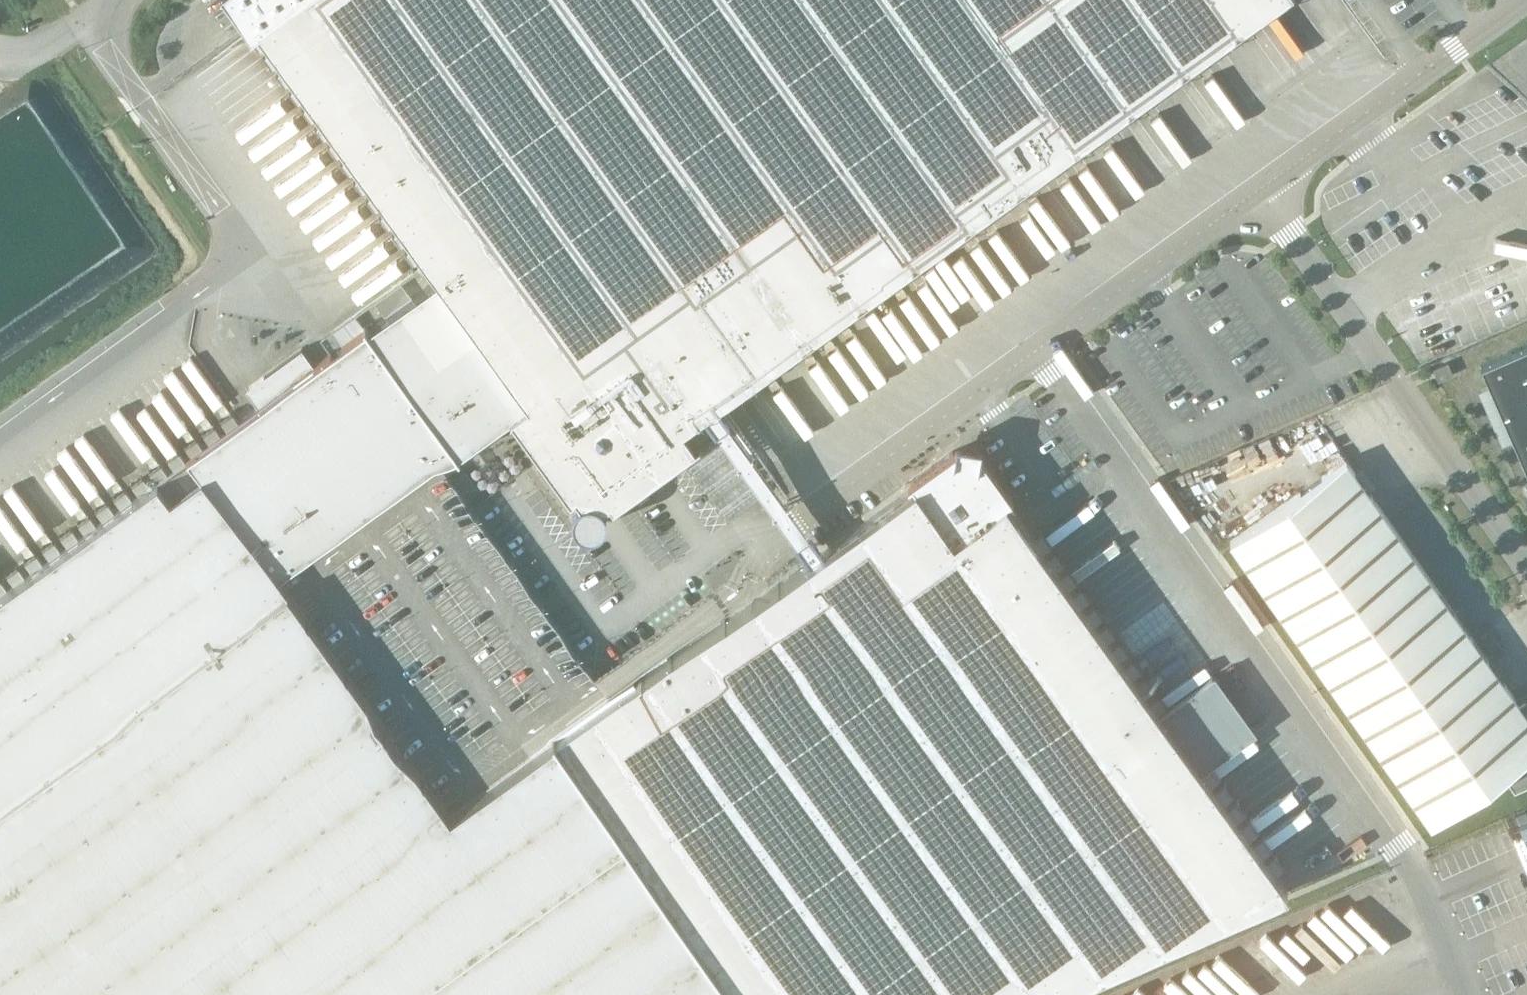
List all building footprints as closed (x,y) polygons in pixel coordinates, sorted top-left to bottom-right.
[(1024,984),(1040,977),(1043,985),(1048,994),(1288,890),(1282,882),(1274,872),(1285,864),(1277,853),(1266,860),(1262,854),(1272,847),(1264,835),(1253,842),(1249,836),(1253,833),(1259,829),(1251,817),(1240,824),(1236,818),(1246,811),(1238,799),(1227,807),(1223,801),(1234,793),(1225,781),(1215,789),(1210,783),(1221,775),(1212,763),(1257,730),(1215,672),(1159,712),(1033,536),(1022,521),(1012,507),(1011,506),(1007,501),(1012,497),(980,453),(982,444),(973,443),(956,440),(955,449),(910,481),(914,486),(884,507),(824,551),(809,561),(611,704),(608,700),(598,685),(568,644),(531,592),(469,507),(440,467),(511,414),(570,496),(575,492),(579,499),(576,502),(574,506),(573,507),(573,510),(573,515),(574,520),(577,524),(580,527),(584,529),(589,530),(594,529),(598,527),(602,524),(605,520),(606,516),(607,511),(606,507),(603,503),(609,498),(613,503),(696,443),(683,426),(702,412),(717,401),(1273,0),(230,0),(249,26),(252,31),(258,26),(261,30),(269,41),(274,48),(281,59),(287,66),(294,76),(300,84),(307,94),(312,102),(320,112),(325,119),(333,130),(338,137),(346,148),(351,155),(359,166),(364,173),(372,183),(377,191),(384,201),(390,208),(397,219),(403,226),(410,237),(415,244),(423,255),(428,262),(436,273),(439,277),(337,350),(315,366),(302,348),(246,388),(259,406),(119,507),(0,593),(0,994),(998,994),(1024,984)] [(1022,194),(1053,240),(1065,232),(1034,186),(1022,194)] [(1489,385),(1526,472),(1526,346),(1481,366),(1489,385)] [(1449,361),(1434,368),(1439,380),(1454,374),(1449,361)] [(1119,430),(1130,421),(1095,377),(1084,386),(1119,430)] [(1278,507),(1231,540),(1432,824),(1504,773),(1515,788),(1526,783),(1526,697),(1519,702),(1346,458),(1278,507)]
